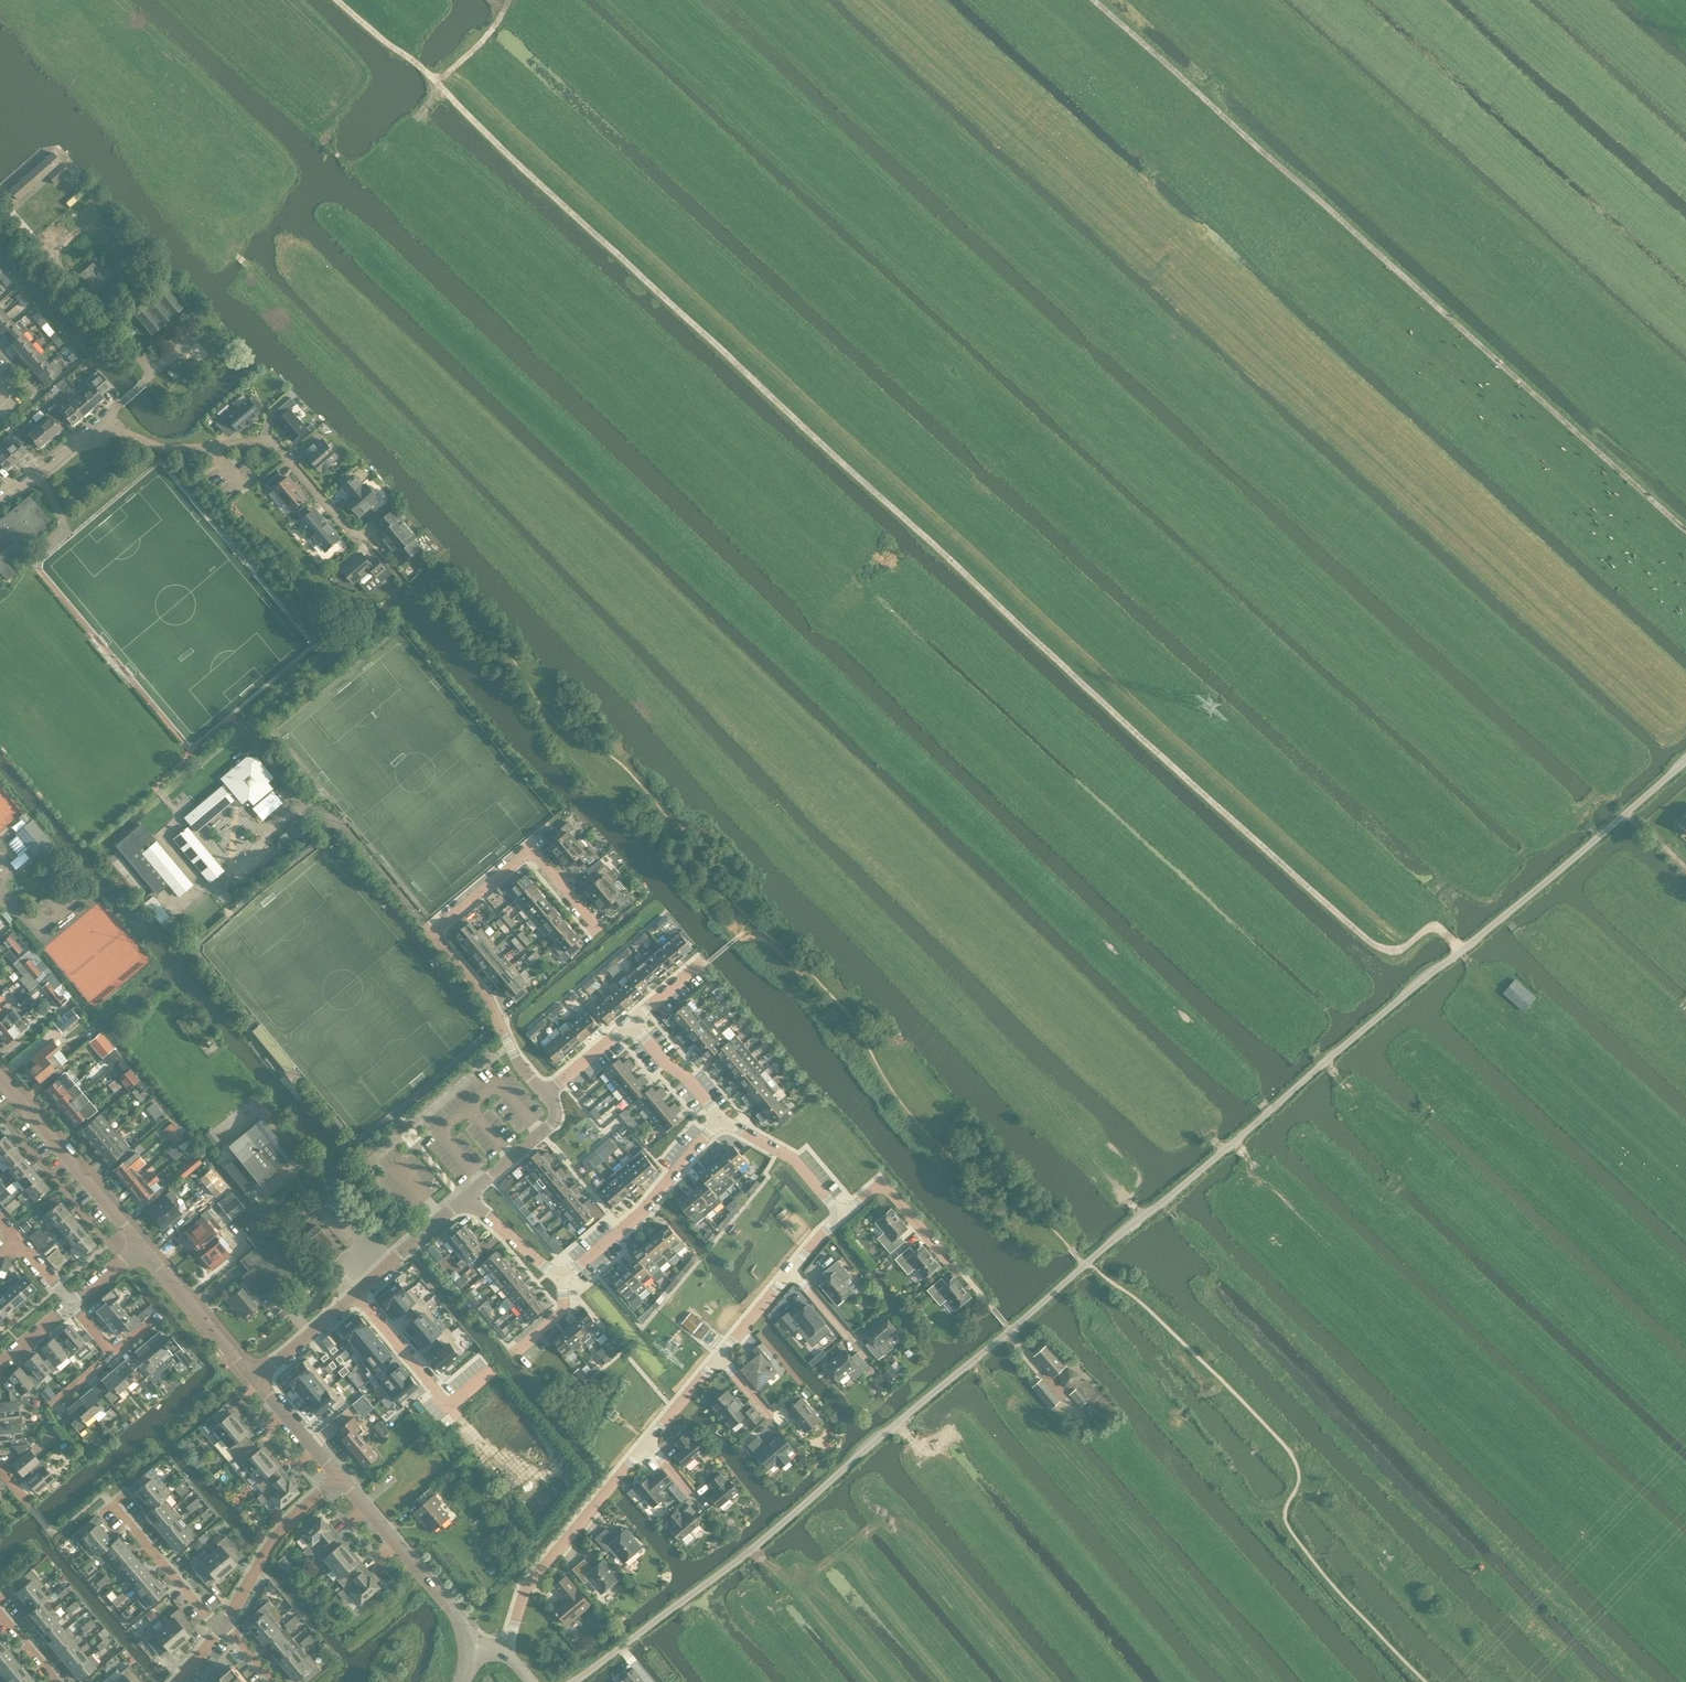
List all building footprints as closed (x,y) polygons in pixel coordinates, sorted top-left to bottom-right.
[(52,152),(9,190),(18,200),(47,175),(61,162),(52,152)] [(61,162),(47,175),(55,185),(70,172),(61,162)] [(80,274),(91,287),(98,281),(92,274),(98,269),(93,263),(80,274)] [(12,283),(7,278),(2,282),(6,287),(12,283)] [(163,285),(132,312),(151,335),(183,308),(163,285)] [(15,297),(19,302),(24,298),(20,293),(15,297)] [(29,303),(24,298),(19,302),(24,307),(29,303)] [(32,317),(37,322),(42,318),(37,313),(32,317)] [(1,334),(14,324),(5,314),(0,318),(0,332),(1,334)] [(46,323),(42,318),(37,322),(41,327),(46,323)] [(14,324),(1,334),(10,344),(23,334),(28,330),(19,320),(14,324)] [(49,337),(54,342),(59,338),(55,333),(49,337)] [(10,344),(21,357),(32,344),(23,334),(10,344)] [(64,343),(59,338),(54,342),(58,348),(64,343)] [(32,344),(21,357),(29,365),(41,355),(32,344)] [(67,357),(72,362),(77,358),(72,352),(67,357)] [(41,355),(29,365),(37,375),(49,364),(41,355)] [(49,364),(37,375),(46,385),(58,374),(49,364)] [(91,386),(81,394),(93,407),(103,398),(100,394),(105,390),(94,378),(88,383),(91,386)] [(67,385),(62,379),(56,385),(61,391),(67,385)] [(71,403),(83,416),(93,407),(81,394),(71,403)] [(225,416),(217,423),(222,428),(230,421),(239,431),(247,424),(252,420),(260,412),(249,399),(248,400),(243,394),(233,403),(238,408),(227,418),(225,416)] [(285,413),(275,421),(292,441),(307,429),(290,410),(297,404),(292,398),(280,407),(285,413)] [(50,409),(61,422),(65,418),(72,426),(83,416),(71,403),(61,411),(56,405),(50,409)] [(35,423),(37,425),(49,439),(60,429),(56,425),(61,422),(50,409),(35,423)] [(17,432),(28,444),(33,440),(39,448),(49,439),(37,425),(28,434),(22,428),(17,432)] [(14,440),(4,448),(16,461),(26,452),(23,449),(28,444),(17,432),(12,437),(14,440)] [(330,463),(338,456),(324,440),(316,447),(314,445),(308,450),(312,454),(308,457),(319,469),(323,467),(326,470),(332,465),(330,463)] [(5,471),(16,461),(4,448),(0,452),(0,465),(5,471)] [(279,473),(266,485),(272,492),(275,490),(292,511),(307,499),(288,477),(285,480),(279,473)] [(376,495),(377,493),(376,491),(375,489),(373,488),(370,489),(367,484),(364,487),(355,477),(342,488),(351,498),(347,501),(359,517),(380,499),(376,495)] [(7,580),(15,573),(6,563),(53,523),(29,495),(0,520),(0,572),(7,580)] [(326,552),(341,539),(315,509),(301,522),(313,536),(311,538),(316,545),(319,543),(326,552)] [(404,563),(408,559),(409,560),(410,561),(411,561),(412,561),(413,561),(414,560),(415,560),(415,559),(416,559),(416,558),(417,557),(417,556),(417,555),(417,554),(416,553),(419,549),(413,541),(416,538),(401,520),(402,518),(395,510),(378,524),(385,532),(381,535),(404,563)] [(362,553),(342,570),(354,584),(358,580),(363,587),(379,573),(384,569),(386,567),(377,557),(375,558),(370,563),(362,553)] [(332,581),(339,575),(334,569),(326,575),(332,581)] [(224,783),(184,817),(196,831),(236,797),(241,803),(247,798),(252,804),(271,788),(266,782),(272,777),(256,758),(256,757),(245,757),(220,778),(224,783)] [(31,821),(15,834),(27,848),(24,851),(30,859),(31,859),(40,852),(42,855),(53,846),(53,845),(54,845),(33,819),(32,820),(31,821)] [(568,822),(547,840),(552,846),(550,847),(553,851),(552,852),(557,858),(576,841),(569,832),(574,828),(568,822)] [(141,824),(116,846),(157,895),(169,885),(178,896),(192,884),(156,841),(153,838),(141,824)] [(293,825),(284,834),(293,844),(303,836),(293,825)] [(173,839),(177,845),(209,882),(223,870),(187,827),(173,839)] [(576,841),(557,858),(562,863),(563,863),(567,867),(568,865),(573,871),(575,870),(580,876),(589,868),(584,862),(585,861),(588,865),(598,857),(595,853),(589,847),(588,848),(580,839),(576,841)] [(53,846),(42,855),(48,861),(49,863),(51,861),(53,859),(60,853),(61,853),(54,845),(53,845),(53,846)] [(589,868),(580,876),(584,881),(583,883),(588,888),(586,890),(590,894),(589,895),(593,901),(616,881),(608,872),(610,871),(604,864),(599,859),(589,868)] [(517,871),(497,889),(502,895),(507,891),(514,900),(533,884),(525,874),(522,877),(517,871)] [(616,881),(593,901),(598,906),(599,906),(603,910),(605,909),(609,914),(620,905),(623,908),(633,900),(630,897),(631,896),(626,890),(621,894),(613,884),(616,882),(616,881)] [(533,884),(514,900),(522,909),(541,893),(533,884)] [(541,893),(522,909),(530,918),(549,902),(541,893)] [(155,916),(164,909),(153,896),(144,904),(155,916)] [(549,902),(530,918),(538,927),(556,911),(549,902)] [(556,911),(538,927),(545,936),(564,920),(556,911)] [(502,916),(507,922),(511,919),(506,913),(502,916)] [(455,934),(463,944),(481,928),(481,927),(477,931),(465,916),(453,926),(458,932),(455,934)] [(662,918),(656,923),(659,927),(661,929),(670,921),(668,919),(667,918),(663,921),(662,918)] [(496,922),(500,927),(504,924),(500,919),(496,922)] [(515,924),(511,919),(507,922),(512,927),(515,924)] [(564,920),(545,936),(546,937),(550,933),(557,942),(553,945),(572,929),(564,920)] [(654,931),(659,927),(656,923),(651,927),(654,931)] [(509,929),(504,924),(500,927),(505,933),(509,929)] [(481,928),(463,944),(470,953),(489,937),(481,928)] [(572,929),(553,945),(561,955),(565,951),(570,957),(581,947),(576,942),(580,939),(572,929)] [(518,935),(522,940),(526,937),(522,931),(518,935)] [(0,943),(0,948),(4,953),(9,949),(16,943),(20,939),(14,932),(0,943)] [(671,940),(683,955),(692,947),(679,932),(671,940)] [(645,933),(639,938),(642,941),(648,937),(645,933)] [(489,937),(470,953),(478,962),(493,949),(492,949),(496,946),(489,937)] [(511,940),(516,946),(520,942),(515,937),(511,940)] [(531,942),(526,937),(522,940),(527,946),(531,942)] [(16,943),(9,949),(15,956),(22,950),(25,953),(29,949),(30,949),(21,938),(20,939),(16,943)] [(637,946),(642,941),(639,938),(634,942),(637,946)] [(662,947),(675,962),(683,955),(671,940),(662,947)] [(524,948),(520,942),(516,946),(520,951),(524,948)] [(653,954),(666,969),(675,962),(662,947),(653,954)] [(627,948),(622,952),(625,956),(630,951),(627,948)] [(29,958),(22,964),(28,972),(35,966),(40,962),(42,960),(32,949),(30,949),(29,949),(25,953),(29,958)] [(493,949),(478,962),(486,971),(500,958),(493,949)] [(532,954),(536,959),(540,956),(536,951),(532,954)] [(620,960),(625,956),(622,952),(617,956),(620,960)] [(528,957),(532,963),(536,959),(532,954),(528,957)] [(643,960),(658,977),(666,969),(653,954),(645,961),(644,960),(643,960)] [(500,958),(486,971),(493,980),(512,964),(504,955),(500,958)] [(35,966),(28,972),(34,980),(35,979),(38,982),(38,983),(49,974),(51,972),(52,971),(42,960),(40,962),(35,966)] [(635,967),(649,984),(658,977),(643,960),(635,967)] [(610,962),(605,967),(608,971),(613,966),(610,962)] [(512,964),(493,980),(501,989),(520,973),(512,964)] [(630,979),(643,994),(643,993),(641,991),(649,984),(635,967),(626,975),(630,979)] [(34,980),(28,972),(19,979),(28,990),(38,982),(35,979),(34,980)] [(49,974),(38,983),(42,987),(41,988),(47,995),(57,987),(59,985),(60,984),(51,972),(49,974)] [(520,973),(501,989),(509,999),(512,996),(517,1002),(529,992),(524,986),(528,983),(520,973)] [(593,977),(587,981),(590,985),(596,980),(593,977)] [(621,986),(634,1001),(643,994),(630,979),(621,986)] [(57,987),(47,995),(48,996),(51,1000),(58,1008),(68,999),(70,998),(71,996),(60,984),(59,985),(57,987)] [(612,993),(625,1008),(634,1001),(621,986),(612,993)] [(574,992),(569,997),(572,1000),(577,996),(574,992)] [(604,1001),(617,1016),(625,1008),(612,993),(604,1001)] [(608,1023),(617,1016),(604,1001),(595,1008),(608,1023)] [(675,1019),(679,1024),(695,1011),(687,1002),(672,1015),(665,1021),(668,1025),(675,1019)] [(560,1004),(555,1008),(558,1012),(563,1008),(560,1004)] [(555,1008),(550,1013),(553,1017),(558,1012),(555,1008)] [(19,1018),(16,1014),(13,1010),(0,1021),(0,1034),(19,1018)] [(55,1024),(56,1025),(62,1032),(78,1018),(71,1010),(55,1024)] [(578,1018),(591,1033),(600,1026),(587,1011),(578,1018)] [(676,1035),(679,1039),(699,1022),(702,1020),(695,1011),(679,1024),(684,1029),(676,1035)] [(699,1022),(679,1039),(683,1042),(690,1036),(694,1041),(699,1037),(715,1024),(714,1024),(713,1025),(706,1016),(702,1020),(699,1022)] [(0,1034),(0,1036),(6,1044),(26,1026),(28,1024),(29,1021),(26,1018),(23,1022),(19,1018),(0,1034)] [(569,1025),(582,1041),(591,1033),(578,1018),(569,1025)] [(543,1019),(538,1023),(541,1027),(546,1022),(543,1019)] [(542,1028),(541,1027),(538,1023),(532,1028),(536,1033),(542,1028)] [(699,1037),(694,1041),(698,1046),(691,1052),(694,1056),(699,1052),(722,1032),(715,1024),(699,1037)] [(561,1033),(573,1048),(582,1041),(569,1025),(561,1033)] [(699,1052),(694,1056),(697,1060),(704,1054),(709,1059),(716,1053),(716,1052),(724,1046),(736,1035),(731,1039),(729,1041),(722,1032),(699,1052)] [(552,1040),(565,1055),(573,1048),(561,1033),(552,1040)] [(716,1052),(716,1053),(720,1057),(713,1063),(716,1067),(744,1044),(736,1035),(724,1046),(716,1052)] [(94,1047),(93,1048),(94,1049),(98,1054),(102,1058),(108,1053),(113,1048),(114,1048),(105,1038),(104,1039),(99,1043),(94,1047)] [(556,1063),(565,1055),(552,1040),(543,1047),(556,1063)] [(46,1055),(28,1070),(39,1083),(62,1064),(54,1054),(59,1050),(52,1041),(42,1050),(46,1055)] [(744,1044),(716,1067),(719,1071),(726,1065),(730,1069),(751,1052),(744,1044)] [(102,1058),(101,1059),(103,1061),(106,1065),(119,1054),(116,1050),(114,1048),(113,1048),(108,1053),(102,1058)] [(751,1052),(730,1069),(734,1074),(727,1080),(730,1084),(758,1061),(751,1052)] [(603,1072),(610,1080),(631,1063),(628,1059),(623,1063),(619,1058),(603,1072)] [(121,1060),(114,1066),(120,1073),(127,1067),(121,1060)] [(758,1061),(730,1084),(734,1088),(741,1082),(745,1087),(760,1074),(765,1069),(758,1061)] [(631,1063),(610,1080),(618,1089),(633,1075),(629,1071),(635,1066),(631,1063)] [(130,1068),(118,1078),(128,1089),(139,1080),(130,1068)] [(749,1091),(742,1098),(745,1101),(767,1082),(772,1078),(765,1069),(760,1074),(745,1087),(749,1091)] [(64,1074),(45,1090),(55,1101),(73,1085),(64,1074)] [(633,1075),(618,1089),(624,1097),(645,1078),(642,1075),(637,1079),(633,1075)] [(645,1078),(624,1097),(631,1105),(636,1100),(646,1091),(643,1087),(648,1082),(645,1078)] [(760,1104),(774,1091),(775,1091),(767,1082),(745,1101),(748,1105),(755,1099),(760,1104)] [(73,1085),(55,1101),(62,1109),(80,1093),(73,1085)] [(646,1091),(636,1100),(643,1109),(664,1090),(661,1087),(656,1091),(652,1086),(646,1091)] [(132,1092),(136,1097),(140,1094),(135,1089),(132,1092)] [(664,1090),(643,1109),(650,1117),(666,1103),(662,1099),(667,1094),(664,1090)] [(756,1115),(760,1119),(775,1105),(782,1100),(774,1091),(760,1104),(764,1109),(756,1115)] [(80,1093),(62,1109),(69,1117),(87,1102),(87,1101),(80,1093)] [(144,1099),(140,1094),(136,1097),(141,1103),(144,1099)] [(775,1105),(760,1119),(763,1122),(770,1116),(774,1121),(778,1118),(783,1123),(794,1114),(789,1109),(782,1100),(775,1105)] [(87,1102),(69,1117),(75,1125),(94,1109),(87,1101),(87,1102)] [(666,1103),(650,1117),(657,1125),(677,1106),(674,1103),(669,1107),(666,1103)] [(146,1109),(150,1114),(154,1111),(150,1106),(146,1109)] [(677,1106),(657,1125),(664,1133),(679,1119),(676,1115),(681,1110),(677,1106)] [(159,1116),(154,1111),(150,1114),(155,1120),(159,1116)] [(81,1131),(88,1139),(108,1122),(101,1114),(95,1119),(81,1131)] [(261,1119),(228,1146),(259,1184),(293,1157),(261,1119)] [(165,1131),(169,1137),(178,1129),(172,1122),(168,1121),(161,1127),(160,1126),(150,1135),(155,1140),(165,1131)] [(108,1122),(88,1139),(95,1147),(115,1130),(108,1122)] [(624,1125),(618,1130),(621,1134),(627,1129),(624,1125)] [(178,1129),(169,1137),(175,1144),(184,1136),(178,1129)] [(115,1130),(95,1147),(102,1156),(122,1139),(115,1130)] [(13,1146),(4,1135),(0,1139),(0,1157),(13,1146)] [(178,1147),(183,1153),(195,1142),(190,1136),(183,1142),(182,1140),(179,1143),(180,1145),(178,1147)] [(609,1138),(604,1142),(607,1146),(613,1152),(618,1148),(612,1141),(609,1138)] [(122,1139),(102,1156),(110,1165),(130,1148),(122,1139)] [(601,1150),(607,1146),(604,1142),(598,1147),(601,1150)] [(0,1157),(0,1160),(8,1169),(22,1157),(13,1146),(0,1157)] [(738,1169),(747,1162),(734,1147),(725,1154),(738,1169)] [(635,1162),(648,1177),(657,1170),(646,1157),(649,1155),(643,1148),(640,1150),(631,1158),(635,1162)] [(522,1164),(529,1173),(550,1155),(547,1151),(542,1155),(538,1151),(522,1164)] [(114,1171),(120,1178),(142,1160),(136,1152),(127,1159),(114,1171)] [(592,1152),(586,1157),(590,1161),(595,1156),(592,1152)] [(182,1179),(201,1163),(201,1161),(204,1158),(200,1154),(196,1157),(195,1155),(176,1172),(182,1179)] [(725,1154),(717,1161),(730,1176),(738,1169),(725,1154)] [(550,1155),(529,1173),(525,1176),(532,1184),(536,1181),(552,1167),(548,1163),(553,1159),(550,1155)] [(22,1157),(8,1169),(16,1179),(31,1167),(22,1157)] [(586,1157),(581,1161),(584,1165),(590,1161),(586,1157)] [(623,1165),(639,1184),(648,1177),(635,1162),(631,1158),(623,1165)] [(142,1160),(120,1178),(127,1187),(140,1175),(137,1171),(145,1164),(142,1160)] [(232,1160),(224,1166),(246,1193),(253,1187),(232,1160)] [(717,1161),(708,1168),(708,1169),(721,1184),(726,1190),(735,1182),(730,1176),(717,1161)] [(614,1172),(631,1192),(639,1184),(623,1165),(614,1172)] [(31,1167),(16,1179),(25,1190),(40,1178),(31,1167)] [(552,1167),(536,1181),(543,1189),(564,1171),(561,1167),(556,1172),(552,1167)] [(705,1182),(722,1202),(718,1197),(726,1190),(721,1184),(708,1169),(699,1176),(704,1182),(705,1182)] [(225,1188),(210,1170),(199,1179),(214,1197),(225,1188)] [(564,1171),(543,1189),(539,1192),(546,1200),(550,1197),(565,1183),(562,1179),(567,1175),(564,1171)] [(140,1175),(127,1187),(134,1194),(156,1176),(153,1172),(144,1180),(140,1175)] [(606,1180),(622,1199),(631,1192),(614,1172),(606,1180)] [(156,1176),(134,1194),(142,1204),(155,1192),(161,1188),(156,1182),(159,1180),(156,1176)] [(40,1178),(25,1190),(17,1197),(21,1201),(29,1194),(34,1201),(49,1188),(40,1178)] [(500,1183),(499,1184),(505,1192),(512,1186),(517,1183),(512,1178),(508,1181),(506,1178),(505,1179),(500,1183)] [(613,1206),(622,1199),(606,1180),(597,1187),(613,1206)] [(757,1181),(752,1186),(756,1189),(760,1184),(757,1181)] [(709,1204),(713,1209),(722,1202),(705,1182),(704,1182),(696,1189),(709,1204)] [(565,1183),(550,1197),(557,1205),(578,1187),(574,1183),(569,1188),(565,1183)] [(752,1186),(748,1191),(752,1194),(756,1189),(752,1186)] [(578,1187),(557,1205),(563,1213),(579,1200),(576,1195),(581,1191),(578,1187)] [(0,1193),(0,1203),(10,1194),(6,1188),(0,1193)] [(687,1196),(704,1216),(713,1209),(709,1204),(696,1189),(687,1196)] [(163,1229),(181,1214),(171,1201),(176,1197),(171,1191),(158,1203),(162,1208),(152,1216),(163,1229)] [(231,1191),(217,1203),(221,1208),(231,1219),(244,1209),(245,1208),(235,1196),(231,1191)] [(696,1224),(704,1216),(687,1196),(678,1204),(696,1224)] [(742,1198),(738,1204),(741,1207),(746,1201),(742,1198)] [(15,1199),(4,1208),(9,1214),(20,1205),(15,1199)] [(579,1200),(563,1213),(570,1221),(591,1203),(588,1200),(583,1204),(579,1200)] [(46,1214),(55,1224),(69,1213),(60,1202),(46,1214)] [(591,1203),(570,1221),(577,1229),(593,1216),(589,1212),(594,1207),(591,1203)] [(741,1207),(738,1204),(733,1209),(737,1212),(741,1207)] [(781,1220),(790,1213),(786,1208),(777,1215),(781,1220)] [(253,1221),(244,1209),(231,1219),(229,1221),(239,1233),(253,1221)] [(899,1234),(907,1227),(891,1209),(876,1222),(884,1232),(877,1238),(890,1253),(905,1241),(899,1234)] [(69,1213),(55,1224),(64,1235),(78,1223),(69,1213)] [(727,1216),(723,1221),(727,1224),(731,1219),(727,1216)] [(197,1251),(214,1237),(210,1232),(213,1229),(203,1217),(186,1231),(194,1241),(191,1243),(198,1250),(197,1251)] [(718,1226),(722,1229),(727,1224),(723,1221),(718,1226)] [(447,1241),(454,1251),(473,1234),(465,1225),(462,1227),(457,1222),(436,1239),(442,1245),(447,1241)] [(78,1223),(64,1235),(72,1245),(86,1234),(78,1223)] [(305,1234),(321,1253),(332,1243),(316,1224),(305,1234)] [(659,1233),(677,1253),(686,1246),(668,1225),(659,1233)] [(734,1236),(740,1229),(735,1225),(729,1232),(734,1236)] [(247,1237),(255,1247),(267,1237),(259,1227),(247,1237)] [(39,1228),(28,1237),(33,1242),(44,1233),(39,1228)] [(44,1233),(33,1242),(38,1248),(49,1239),(44,1233)] [(651,1240),(668,1261),(677,1253),(659,1233),(651,1240)] [(708,1239),(712,1242),(716,1236),(713,1233),(708,1239)] [(86,1234),(72,1245),(81,1256),(96,1244),(86,1234)] [(462,1269),(467,1265),(470,1268),(484,1256),(481,1253),(482,1252),(478,1246),(481,1243),(473,1234),(454,1251),(461,1259),(457,1263),(462,1269)] [(707,1244),(710,1241),(708,1239),(704,1234),(701,1237),(707,1244)] [(229,1255),(214,1237),(197,1251),(206,1262),(209,1259),(215,1267),(229,1255)] [(239,1260),(248,1270),(241,1276),(260,1298),(281,1281),(287,1288),(300,1276),(275,1247),(267,1237),(255,1247),(239,1260)] [(642,1247),(660,1268),(668,1261),(651,1240),(642,1247)] [(923,1278),(939,1265),(923,1247),(915,1254),(909,1246),(895,1259),(908,1274),(915,1268),(923,1278)] [(642,1247),(633,1255),(638,1261),(639,1260),(651,1276),(652,1275),(657,1282),(665,1275),(660,1268),(642,1247)] [(821,1252),(825,1255),(828,1255),(831,1252),(826,1247),(821,1252)] [(57,1249),(46,1258),(51,1264),(62,1254),(57,1249)] [(480,1264),(487,1272),(503,1259),(496,1251),(480,1264)] [(62,1254),(51,1264),(56,1269),(66,1260),(62,1254)] [(5,1258),(1,1269),(0,1270),(7,1273),(12,1260),(5,1258)] [(503,1259),(487,1272),(494,1280),(510,1267),(503,1259)] [(691,1259),(686,1265),(690,1268),(695,1262),(691,1259)] [(638,1261),(630,1268),(643,1283),(651,1276),(639,1260),(638,1261)] [(829,1279),(821,1286),(837,1304),(851,1293),(854,1296),(862,1289),(851,1275),(838,1260),(837,1261),(824,1271),(823,1272),(829,1279)] [(682,1270),(686,1273),(690,1268),(686,1265),(682,1270)] [(494,1280),(501,1288),(517,1275),(510,1267),(494,1280)] [(338,1275),(332,1268),(327,1273),(333,1279),(338,1275)] [(630,1268),(621,1275),(638,1295),(647,1288),(643,1283),(630,1268)] [(398,1282),(380,1297),(388,1307),(406,1292),(399,1283),(406,1278),(402,1273),(395,1279),(398,1282)] [(9,1279),(25,1298),(36,1289),(25,1276),(19,1281),(14,1275),(9,1279)] [(501,1288),(508,1297),(524,1283),(517,1275),(501,1288)] [(612,1283),(630,1303),(638,1295),(621,1275),(612,1283)] [(676,1277),(672,1282),(675,1285),(680,1280),(676,1277)] [(455,1281),(458,1285),(460,1287),(464,1284),(458,1278),(455,1281)] [(955,1309),(971,1296),(955,1278),(947,1285),(941,1278),(927,1290),(940,1305),(947,1299),(955,1309)] [(9,1289),(3,1294),(14,1307),(25,1298),(9,1279),(5,1283),(9,1289)] [(298,1293),(309,1284),(306,1280),(295,1289),(298,1293)] [(667,1287),(671,1291),(675,1285),(672,1282),(667,1287)] [(510,1309),(515,1305),(531,1291),(524,1283),(508,1297),(503,1301),(510,1309)] [(256,1306),(241,1288),(227,1300),(243,1318),(246,1315),(246,1316),(249,1314),(248,1313),(256,1306)] [(406,1292),(388,1307),(397,1317),(410,1306),(415,1311),(426,1302),(421,1296),(419,1298),(410,1288),(406,1292)] [(105,1303),(95,1311),(106,1323),(122,1309),(115,1301),(119,1297),(112,1289),(101,1298),(105,1303)] [(466,1294),(471,1300),(475,1297),(470,1291),(466,1294)] [(531,1291),(515,1305),(522,1313),(537,1299),(531,1291)] [(3,1317),(14,1307),(3,1294),(0,1297),(0,1314),(3,1317)] [(661,1294),(657,1300),(661,1303),(665,1297),(661,1294)] [(480,1303),(475,1297),(471,1300),(476,1306),(480,1303)] [(537,1299),(522,1313),(529,1321),(544,1308),(537,1299)] [(652,1305),(656,1308),(661,1303),(657,1300),(652,1305)] [(419,1317),(406,1328),(415,1338),(433,1323),(437,1320),(429,1310),(431,1308),(426,1302),(415,1311),(419,1317)] [(796,1305),(781,1317),(794,1332),(798,1330),(801,1327),(815,1342),(828,1330),(824,1325),(825,1324),(810,1305),(802,1312),(796,1305)] [(480,1310),(485,1316),(488,1313),(483,1307),(480,1310)] [(650,1308),(637,1319),(642,1325),(653,1312),(650,1308)] [(122,1309),(106,1323),(116,1335),(126,1327),(130,1331),(130,1332),(141,1323),(133,1314),(129,1317),(122,1309)] [(588,1312),(579,1320),(592,1335),(596,1340),(605,1332),(601,1327),(588,1312)] [(681,1323),(693,1333),(702,1321),(691,1312),(681,1323)] [(493,1319),(488,1313),(485,1316),(490,1322),(493,1319)] [(359,1315),(341,1330),(350,1339),(367,1325),(359,1315)] [(887,1339),(897,1331),(884,1315),(866,1331),(873,1339),(866,1345),(878,1359),(893,1346),(887,1339)] [(579,1320),(571,1327),(583,1342),(592,1335),(579,1320)] [(433,1323),(415,1338),(423,1348),(436,1337),(440,1342),(451,1333),(446,1327),(440,1332),(433,1323)] [(493,1326),(498,1332),(502,1329),(497,1323),(493,1326)] [(52,1339),(69,1358),(74,1354),(85,1345),(83,1342),(84,1342),(69,1325),(58,1335),(65,1343),(60,1348),(53,1339),(52,1339)] [(367,1325),(350,1339),(357,1349),(374,1334),(367,1325)] [(571,1327),(562,1334),(575,1349),(583,1342),(571,1327)] [(498,1332),(501,1335),(504,1338),(507,1335),(502,1329),(498,1332)] [(146,1341),(160,1358),(169,1351),(172,1355),(181,1348),(171,1337),(167,1341),(158,1331),(146,1341)] [(445,1347),(432,1358),(442,1371),(464,1352),(454,1340),(456,1339),(451,1333),(440,1342),(445,1347)] [(357,1349),(353,1352),(362,1362),(383,1344),(374,1334),(357,1349)] [(575,1349),(562,1334),(553,1342),(566,1357),(575,1349)] [(35,1353),(52,1373),(58,1368),(55,1365),(66,1356),(68,1359),(69,1358),(52,1339),(41,1349),(48,1358),(43,1362),(36,1353),(35,1353)] [(160,1358),(146,1341),(134,1351),(143,1360),(138,1365),(147,1376),(152,1383),(161,1375),(153,1365),(160,1358)] [(383,1344),(362,1362),(369,1371),(366,1373),(371,1379),(382,1370),(378,1365),(391,1354),(383,1344)] [(767,1380),(776,1372),(767,1362),(770,1360),(758,1345),(753,1350),(758,1355),(742,1369),(762,1393),(771,1385),(767,1380)] [(1052,1377),(1066,1365),(1056,1354),(1056,1355),(1047,1345),(1034,1356),(1052,1377)] [(606,1351),(609,1354),(608,1354),(612,1358),(617,1354),(614,1350),(612,1351),(610,1348),(606,1351)] [(854,1379),(870,1366),(857,1352),(850,1358),(843,1350),(825,1365),(838,1381),(848,1372),(854,1379)] [(19,1368),(35,1387),(41,1382),(39,1380),(50,1370),(52,1373),(35,1353),(24,1363),(31,1372),(26,1376),(19,1367),(19,1368)] [(603,1359),(606,1363),(612,1358),(608,1354),(603,1359)] [(307,1359),(286,1377),(294,1386),(315,1368),(307,1359)] [(112,1370),(127,1387),(135,1380),(138,1383),(147,1376),(138,1366),(133,1370),(125,1360),(112,1370)] [(597,1364),(591,1369),(594,1373),(600,1368),(597,1364)] [(383,1371),(372,1381),(377,1387),(379,1385),(387,1395),(410,1376),(401,1366),(388,1377),(383,1371)] [(19,1368),(7,1377),(14,1386),(9,1390),(18,1401),(31,1405),(24,1396),(22,1394),(33,1385),(35,1387),(19,1368)] [(315,1368),(294,1386),(302,1396),(323,1378),(315,1368)] [(1078,1375),(1068,1368),(1060,1375),(1064,1387),(1075,1386),(1078,1375)] [(586,1373),(589,1377),(594,1373),(591,1369),(586,1373)] [(109,1390),(104,1394),(113,1405),(122,1398),(118,1394),(127,1387),(112,1370),(100,1380),(109,1390)] [(871,1382),(879,1391),(888,1383),(880,1374),(871,1382)] [(410,1376),(387,1395),(395,1404),(393,1406),(398,1412),(409,1402),(405,1397),(418,1386),(410,1376)] [(323,1378),(302,1396),(310,1405),(331,1387),(323,1378)] [(1042,1378),(1032,1387),(1051,1408),(1060,1400),(1061,1399),(1042,1378)] [(331,1387),(310,1405),(318,1415),(330,1405),(335,1410),(346,1400),(341,1395),(339,1396),(331,1387)] [(79,1398),(93,1415),(101,1408),(105,1412),(113,1405),(104,1394),(99,1398),(91,1388),(79,1398)] [(44,1389),(40,1392),(41,1393),(47,1400),(47,1401),(54,1395),(55,1395),(51,1390),(50,1390),(47,1392),(45,1389),(44,1389)] [(1087,1401),(1076,1389),(1070,1394),(1080,1406),(1087,1401)] [(22,1423),(22,1416),(18,1416),(17,1402),(18,1402),(18,1401),(9,1390),(9,1391),(10,1402),(0,1403),(0,1419),(8,1418),(8,1424),(0,1425),(0,1426),(22,1423)] [(712,1404),(719,1413),(718,1413),(718,1414),(718,1415),(717,1415),(717,1416),(717,1417),(718,1418),(718,1419),(719,1420),(720,1420),(721,1421),(722,1421),(724,1421),(724,1420),(725,1420),(731,1427),(742,1418),(750,1427),(762,1417),(752,1407),(745,1413),(740,1407),(742,1406),(736,1398),(734,1400),(727,1391),(723,1395),(722,1394),(721,1394),(720,1393),(719,1393),(718,1393),(717,1394),(716,1394),(716,1395),(715,1396),(715,1397),(714,1398),(715,1399),(716,1401),(712,1404)] [(805,1432),(820,1420),(802,1398),(800,1400),(795,1395),(784,1404),(788,1409),(787,1411),(805,1432)] [(85,1422),(93,1415),(79,1398),(67,1409),(75,1418),(70,1423),(79,1433),(88,1426),(85,1422)] [(223,1407),(205,1422),(213,1431),(215,1429),(223,1438),(241,1422),(239,1419),(240,1418),(234,1411),(230,1415),(223,1407)] [(340,1429),(346,1435),(342,1438),(349,1447),(351,1446),(355,1451),(367,1442),(360,1434),(365,1431),(353,1417),(340,1429)] [(373,1426),(378,1432),(386,1425),(381,1420),(373,1426)] [(223,1438),(215,1444),(229,1462),(234,1457),(253,1442),(246,1434),(251,1431),(245,1424),(243,1425),(241,1422),(223,1438)] [(11,1446),(29,1444),(24,1438),(21,1438),(19,1424),(22,1423),(0,1426),(0,1441),(10,1440),(11,1446)] [(386,1425),(378,1432),(383,1437),(390,1431),(386,1425)] [(739,1438),(749,1430),(745,1425),(735,1433),(739,1438)] [(685,1466),(704,1450),(694,1439),(693,1440),(686,1432),(675,1442),(681,1450),(676,1455),(685,1466)] [(786,1454),(793,1448),(781,1434),(767,1446),(758,1436),(747,1445),(756,1455),(757,1454),(769,1468),(776,1463),(780,1468),(790,1459),(786,1454)] [(184,1441),(179,1446),(184,1453),(190,1448),(184,1441)] [(253,1442),(234,1457),(242,1466),(245,1464),(252,1473),(270,1457),(268,1454),(270,1453),(264,1446),(260,1450),(253,1442)] [(361,1458),(360,1459),(366,1466),(378,1456),(367,1442),(355,1451),(361,1458)] [(12,1464),(22,1476),(41,1459),(39,1461),(29,1450),(32,1448),(29,1444),(11,1446),(11,1447),(13,1447),(21,1457),(12,1464)] [(257,1497),(258,1498),(283,1477),(276,1469),(280,1466),(274,1459),(273,1460),(270,1457),(252,1473),(259,1481),(256,1483),(264,1492),(257,1497)] [(46,1465),(41,1459),(22,1476),(31,1468),(35,1473),(26,1481),(36,1493),(53,1478),(44,1467),(46,1465)] [(200,1459),(194,1464),(199,1470),(205,1465),(200,1459)] [(138,1495),(142,1501),(164,1483),(151,1468),(136,1481),(141,1486),(135,1491),(139,1495),(138,1495)] [(659,1492),(672,1481),(662,1469),(649,1480),(648,1479),(636,1488),(652,1507),(663,1498),(659,1492)] [(719,1507),(738,1491),(729,1480),(727,1481),(721,1473),(709,1483),(716,1491),(710,1496),(719,1507)] [(283,1477),(258,1498),(264,1504),(270,1499),(278,1509),(278,1510),(287,1502),(289,1504),(295,1498),(293,1497),(300,1492),(290,1481),(288,1483),(283,1477)] [(164,1483),(142,1501),(147,1506),(148,1505),(151,1509),(171,1492),(164,1483)] [(175,1489),(178,1493),(186,1486),(183,1483),(175,1489)] [(186,1486),(178,1493),(181,1496),(189,1490),(186,1486)] [(432,1486),(417,1499),(422,1506),(413,1513),(420,1521),(423,1519),(433,1531),(449,1517),(439,1505),(441,1503),(435,1496),(438,1493),(432,1486)] [(151,1509),(145,1514),(148,1518),(147,1519),(152,1524),(172,1507),(165,1498),(172,1493),(171,1492),(151,1509)] [(191,1503),(195,1508),(200,1503),(196,1498),(191,1503)] [(190,1512),(195,1508),(191,1503),(185,1507),(190,1512)] [(172,1507),(152,1524),(157,1530),(158,1529),(161,1532),(180,1516),(172,1507)] [(200,1515),(205,1519),(210,1515),(206,1510),(200,1515)] [(680,1540),(682,1538),(686,1542),(687,1543),(693,1538),(693,1537),(689,1532),(699,1524),(690,1513),(684,1518),(678,1510),(666,1520),(672,1527),(671,1529),(680,1540)] [(180,1516),(161,1532),(164,1536),(163,1537),(167,1542),(188,1525),(180,1517),(180,1516)] [(303,1551),(309,1558),(333,1537),(328,1531),(331,1529),(322,1518),(316,1523),(314,1522),(308,1527),(310,1528),(300,1536),(301,1537),(309,1546),(303,1551)] [(86,1523),(71,1536),(84,1551),(105,1533),(100,1527),(99,1528),(96,1524),(91,1528),(86,1523)] [(188,1525),(167,1542),(172,1548),(173,1547),(177,1551),(196,1535),(188,1525)] [(623,1561),(640,1547),(626,1530),(616,1539),(606,1528),(594,1538),(607,1553),(612,1548),(623,1561)] [(105,1533),(84,1551),(92,1560),(112,1543),(111,1542),(109,1539),(110,1538),(105,1533)] [(210,1554),(227,1573),(234,1567),(233,1566),(235,1564),(233,1561),(241,1554),(226,1536),(216,1544),(219,1546),(210,1554)] [(103,1551),(99,1554),(106,1563),(126,1546),(122,1541),(121,1541),(117,1537),(116,1539),(111,1542),(112,1543),(103,1551)] [(333,1537),(309,1558),(315,1553),(323,1562),(325,1560),(333,1568),(351,1552),(349,1550),(350,1548),(344,1542),(340,1545),(333,1537)] [(126,1546),(106,1563),(114,1572),(133,1556),(130,1552),(131,1551),(126,1546)] [(338,1593),(339,1593),(363,1572),(356,1564),(361,1561),(355,1554),(353,1555),(351,1552),(333,1568),(340,1577),(337,1579),(344,1587),(338,1593)] [(220,1580),(227,1573),(210,1554),(202,1561),(199,1558),(190,1566),(206,1584),(214,1577),(216,1580),(218,1578),(220,1580)] [(133,1556),(114,1572),(118,1569),(126,1578),(142,1564),(137,1559),(136,1560),(133,1556)] [(284,1556),(278,1561),(288,1572),(293,1567),(284,1556)] [(601,1592),(618,1578),(604,1561),(593,1570),(584,1558),(572,1569),(584,1583),(590,1579),(601,1592)] [(82,1567),(86,1571),(93,1564),(90,1561),(82,1567)] [(93,1564),(86,1571),(89,1575),(97,1568),(93,1564)] [(142,1564),(126,1578),(133,1587),(148,1574),(145,1571),(146,1570),(142,1564)] [(18,1597),(23,1602),(44,1584),(31,1569),(16,1582),(21,1588),(16,1592),(19,1596),(18,1597)] [(363,1572),(339,1593),(344,1600),(350,1595),(359,1604),(358,1604),(359,1605),(368,1597),(369,1599),(375,1594),(374,1592),(380,1587),(371,1576),(368,1578),(363,1572)] [(103,1581),(105,1584),(111,1579),(107,1574),(101,1579),(103,1581)] [(148,1574),(133,1587),(141,1595),(137,1599),(141,1596),(157,1582),(152,1577),(152,1578),(148,1574)] [(567,1624),(590,1604),(577,1589),(577,1590),(565,1576),(554,1586),(565,1599),(554,1609),(567,1624)] [(100,1588),(105,1584),(103,1581),(101,1579),(96,1583),(100,1588)] [(271,1581),(266,1589),(269,1592),(275,1587),(271,1581)] [(141,1596),(137,1599),(145,1609),(164,1593),(161,1589),(162,1588),(157,1582),(141,1596)] [(44,1584),(23,1602),(28,1608),(29,1607),(31,1610),(32,1611),(52,1594),(44,1584)] [(54,1591),(58,1595),(65,1588),(62,1585),(54,1591)] [(65,1588),(58,1595),(61,1598),(68,1592),(65,1588)] [(117,1597),(121,1602),(126,1597),(122,1592),(117,1597)] [(28,1613),(25,1615),(33,1625),(52,1608),(45,1600),(52,1594),(32,1611),(31,1610),(28,1613)] [(115,1606),(121,1602),(117,1597),(111,1601),(115,1606)] [(73,1607),(75,1609),(80,1605),(76,1600),(71,1605),(73,1607)] [(255,1622),(250,1626),(254,1630),(253,1631),(257,1636),(276,1621),(278,1619),(271,1609),(274,1606),(269,1600),(266,1604),(251,1616),(255,1622)] [(69,1614),(75,1609),(73,1607),(71,1605),(65,1609),(69,1614)] [(52,1608),(33,1625),(41,1634),(60,1618),(52,1608)] [(122,1614),(119,1616),(122,1619),(124,1617),(125,1618),(131,1613),(127,1608),(121,1613),(122,1614)] [(163,1626),(180,1645),(188,1639),(186,1638),(189,1636),(186,1633),(195,1626),(179,1608),(170,1615),(172,1618),(163,1626)] [(292,1623),(294,1625),(299,1621),(295,1616),(290,1620),(292,1623)] [(60,1618),(41,1634),(49,1643),(68,1627),(68,1626),(63,1630),(56,1621),(60,1618)] [(88,1625),(90,1628),(95,1623),(91,1619),(86,1623),(88,1625)] [(153,1630),(143,1638),(159,1656),(167,1649),(169,1652),(172,1650),(173,1652),(180,1645),(163,1626),(159,1620),(152,1626),(156,1632),(155,1633),(153,1630)] [(289,1630),(294,1625),(292,1623),(290,1620),(285,1625),(289,1630)] [(276,1621),(257,1636),(262,1642),(263,1641),(266,1645),(281,1632),(284,1630),(276,1621)] [(85,1632),(90,1628),(88,1625),(86,1623),(80,1627),(85,1632)] [(68,1627),(49,1643),(56,1652),(76,1636),(68,1627)] [(281,1632),(266,1645),(269,1648),(268,1649),(273,1655),(289,1641),(281,1632)] [(307,1641),(309,1643),(315,1639),(311,1634),(305,1638),(307,1641)] [(76,1636),(56,1652),(64,1661),(69,1657),(79,1648),(72,1640),(76,1636)] [(103,1643),(106,1646),(111,1642),(106,1637),(101,1641),(103,1643)] [(289,1641),(273,1655),(277,1660),(278,1659),(281,1663),(296,1650),(300,1647),(293,1638),(289,1641)] [(304,1648),(309,1643),(307,1641),(305,1638),(300,1643),(304,1648)] [(100,1651),(106,1646),(103,1643),(101,1641),(96,1646),(100,1651)] [(296,1650),(281,1663),(284,1666),(283,1667),(288,1672),(304,1659),(308,1655),(302,1649),(300,1647),(296,1650)] [(13,1657),(6,1648),(0,1653),(0,1669),(13,1657)] [(69,1657),(64,1661),(72,1670),(91,1654),(87,1657),(79,1648),(69,1657)] [(91,1654),(72,1670),(80,1680),(99,1663),(91,1654)] [(288,1672),(288,1673),(293,1678),(294,1677),(297,1681),(302,1677),(306,1681),(308,1681),(322,1670),(309,1655),(308,1655),(304,1659),(288,1672)] [(0,1669),(0,1680),(1,1681),(3,1681),(6,1679),(21,1666),(13,1657),(0,1669)] [(129,1665),(120,1673),(122,1675),(114,1681),(144,1681),(129,1665)] [(6,1679),(8,1681),(21,1681),(29,1675),(21,1666),(6,1679)] [(218,1681),(246,1681),(236,1670),(235,1669),(233,1666),(220,1677),(222,1678),(221,1679),(218,1681)] [(621,1681),(644,1681),(633,1668),(622,1677),(624,1679),(621,1681)]
